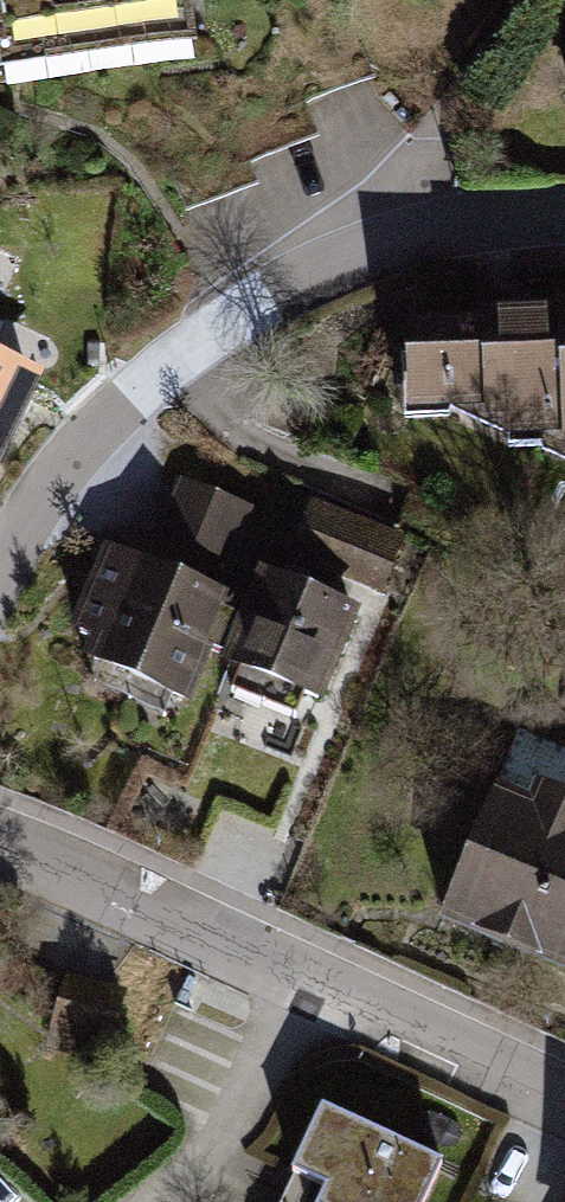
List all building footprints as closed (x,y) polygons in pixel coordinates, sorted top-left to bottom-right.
[(8,68),(197,32),(192,0),(0,0),(0,30),(8,68)] [(409,420),(492,415),(492,434),(509,432),(509,445),(564,441),(564,303),(562,304),(563,315),(484,318),(484,326),(408,328),(409,420)] [(40,374),(0,356),(0,461),(40,374)] [(146,562),(106,547),(71,636),(95,645),(86,664),(195,710),(221,648),(234,616),(240,603),(224,597),(258,510),(180,478),(146,562)] [(396,532),(313,499),(287,568),(327,585),(331,577),(374,596),(396,532)] [(221,648),(231,651),(224,668),(326,709),(363,612),(262,571),(244,620),(234,616),(221,648)] [(443,927),(564,975),(564,751),(521,731),(443,927)] [(60,992),(51,1040),(91,1051),(102,1002),(60,992)] [(330,1107),(298,1172),(334,1189),(327,1201),(430,1201),(447,1163),(330,1107)]
